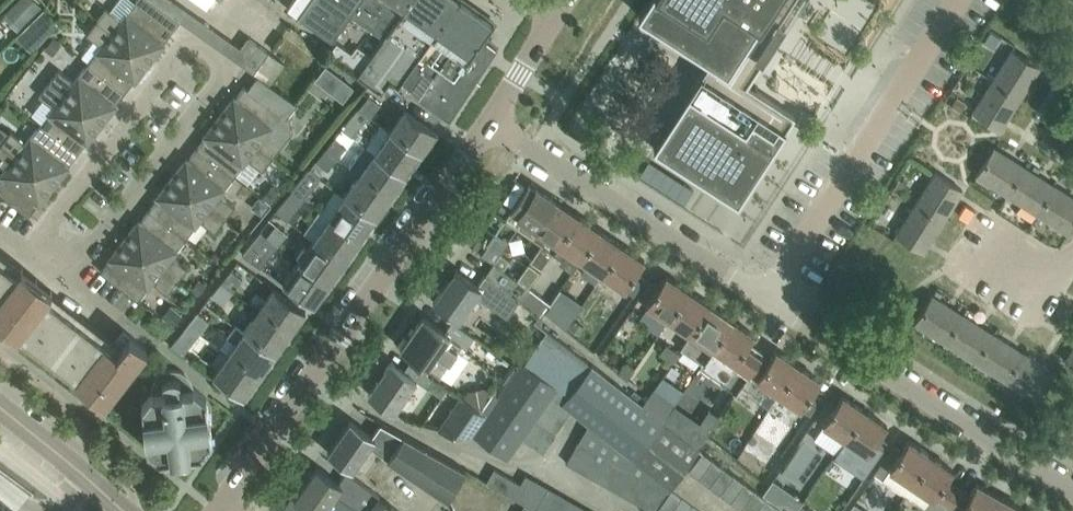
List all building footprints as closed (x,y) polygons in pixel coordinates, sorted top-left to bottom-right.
[(49,0),(30,0),(26,3),(34,13),(49,0)] [(110,9),(106,6),(96,19),(150,61),(166,41),(164,40),(180,20),(153,0),(117,0),(110,9)] [(175,0),(153,0),(180,20),(192,28),(200,17),(175,0)] [(310,0),(293,0),(288,8),(299,16),(310,0)] [(360,0),(310,0),(299,16),(332,40),(351,13),(360,0)] [(409,0),(360,0),(351,13),(384,36),(409,0)] [(459,0),(409,0),(384,36),(366,62),(358,73),(357,74),(381,91),(390,79),(399,85),(400,83),(399,83),(401,81),(403,82),(459,0)] [(497,46),(483,36),(494,21),(492,20),(492,21),(463,0),(459,0),(403,82),(420,94),(418,96),(450,118),(497,46)] [(793,0),(647,0),(638,14),(710,60),(654,147),(738,202),(795,114),(747,83),(785,24),(780,21),(793,0)] [(236,43),(200,17),(192,28),(229,54),(236,43)] [(134,81),(150,61),(96,19),(86,32),(95,39),(82,54),(89,59),(87,62),(125,91),(133,80),(134,81)] [(9,29),(0,21),(0,39),(9,29)] [(991,29),(984,40),(994,45),(1000,35),(991,29)] [(254,72),(269,50),(248,35),(240,46),(236,43),(229,54),(254,72)] [(337,41),(329,52),(358,73),(366,62),(337,41)] [(1020,96),(1037,70),(1039,65),(1012,48),(992,79),(1020,96)] [(285,62),(269,50),(254,72),(261,77),(269,83),(285,62)] [(116,101),(125,91),(87,62),(73,79),(58,68),(48,81),(102,123),(118,102),(116,101)] [(317,71),(324,88),(340,81),(332,65),(317,71)] [(234,94),(219,114),(273,156),(293,130),(292,120),(286,115),(296,101),(269,83),(261,77),(252,90),(245,84),(236,95),(234,94)] [(1001,127),(1020,96),(992,79),(973,110),(1001,127)] [(86,143),(102,123),(48,81),(38,94),(53,105),(39,123),(77,152),(85,142),(86,143)] [(368,96),(358,108),(368,114),(370,115),(379,105),(368,96)] [(957,96),(952,104),(961,109),(965,102),(957,96)] [(405,107),(389,130),(421,152),(437,129),(405,107)] [(352,136),(368,114),(358,108),(349,120),(342,128),(352,136)] [(273,156),(219,114),(203,135),(205,136),(196,146),(234,175),(248,157),(262,169),(273,156)] [(68,163),(77,152),(39,123),(25,141),(11,129),(0,142),(54,184),(70,164),(68,163)] [(345,145),(352,136),(342,128),(335,137),(326,148),(337,157),(346,146),(345,145)] [(405,174),(421,152),(389,130),(375,150),(374,152),(405,174)] [(54,184),(0,142),(0,143),(0,164),(5,168),(0,174),(0,192),(28,214),(37,203),(39,204),(54,184)] [(390,196),(405,174),(374,152),(375,150),(365,144),(350,165),(360,172),(359,173),(390,196)] [(234,175),(196,146),(188,157),(187,156),(171,176),(225,217),(235,204),(220,193),(234,175)] [(1007,193),(1025,166),(994,146),(977,174),(1007,193)] [(326,170),(337,157),(326,148),(315,161),(326,170)] [(1037,212),(1055,184),(1025,166),(1007,193),(1037,212)] [(935,171),(916,202),(943,219),(962,188),(935,171)] [(375,218),(390,196),(359,173),(343,195),(375,218)] [(225,217),(171,176),(155,196),(157,197),(149,208),(186,237),(200,219),(215,230),(225,217)] [(301,178),(292,190),(303,199),(312,187),(301,178)] [(537,228),(556,199),(536,186),(535,188),(528,183),(511,209),(517,214),(517,215),(522,218),(517,226),(532,236),(537,228)] [(1055,184),(1037,212),(1069,232),(1072,225),(1072,196),(1055,184)] [(293,211),(303,199),(292,190),(276,210),(287,219),(293,211)] [(259,195),(252,203),(261,210),(268,201),(259,195)] [(359,240),(375,218),(343,195),(328,217),(359,240)] [(578,214),(556,199),(537,228),(547,235),(530,259),(542,267),(553,250),(554,251),(578,214)] [(924,250),(943,219),(916,202),(896,233),(924,250)] [(186,237),(149,208),(141,219),(139,218),(123,238),(177,279),(187,266),(172,255),(186,237)] [(581,258),(600,229),(578,214),(554,251),(562,256),(567,249),(581,258)] [(345,261),(359,240),(328,217),(313,237),(345,261)] [(261,230),(260,231),(277,246),(287,233),(275,224),(267,235),(261,230)] [(603,273),(623,244),(600,229),(581,258),(587,262),(581,272),(597,282),(603,273)] [(261,266),(277,246),(260,231),(242,253),(261,266)] [(494,260),(508,240),(495,232),(482,252),(493,260),(494,260)] [(329,283),(345,261),(313,237),(297,260),(329,283)] [(177,279),(123,238),(108,258),(109,259),(101,270),(138,299),(152,281),(167,292),(177,279)] [(645,259),(623,244),(603,273),(633,294),(645,276),(637,270),(645,259)] [(3,323),(17,334),(19,332),(106,399),(147,347),(124,330),(116,340),(112,345),(46,294),(50,290),(51,290),(52,290),(38,279),(22,266),(21,267),(22,268),(18,273),(0,258),(0,320),(3,323)] [(314,304),(329,283),(297,260),(282,281),(314,304)] [(494,260),(493,260),(485,273),(520,297),(528,286),(494,260)] [(507,316),(520,297),(485,273),(478,283),(456,268),(433,300),(459,319),(476,294),(494,306),(507,316)] [(230,269),(221,282),(233,291),(243,279),(230,269)] [(670,319),(690,290),(666,274),(659,285),(650,279),(638,297),(670,319)] [(199,278),(192,288),(199,293),(206,284),(199,278)] [(223,303),(233,291),(221,282),(211,294),(223,303)] [(274,286),(258,309),(290,331),(306,308),(274,286)] [(521,298),(541,314),(544,310),(550,302),(530,286),(521,298)] [(691,333),(711,304),(690,290),(670,319),(691,333)] [(944,340),(962,312),(932,294),(915,321),(944,340)] [(552,299),(545,310),(565,328),(574,315),(552,299)] [(691,333),(682,347),(703,362),(733,319),(711,304),(691,333)] [(175,306),(166,318),(173,323),(182,311),(175,306)] [(275,353),(290,331),(258,309),(243,331),(275,353)] [(198,311),(188,324),(199,332),(209,321),(198,311)] [(974,359),(992,331),(962,312),(944,340),(974,359)] [(400,347),(440,374),(457,349),(462,352),(474,335),(452,320),(445,329),(423,314),(400,347)] [(754,333),(733,319),(703,362),(700,366),(726,383),(709,408),(721,415),(740,384),(748,372),(761,354),(747,345),(754,333)] [(189,345),(199,332),(188,324),(171,344),(183,354),(189,345)] [(259,375),(275,353),(243,331),(228,352),(259,375)] [(1005,378),(1023,351),(992,331),(974,359),(1005,378)] [(552,396),(564,405),(570,395),(589,368),(576,359),(545,334),(523,362),(522,362),(498,394),(486,412),(473,434),(509,460),(523,439),(536,420),(544,408),(552,396)] [(666,342),(660,352),(673,361),(680,352),(666,342)] [(1065,360),(1072,365),(1072,347),(1065,360)] [(779,393),(798,364),(776,348),(769,359),(761,354),(748,372),(779,393)] [(1054,371),(1043,364),(1023,351),(1005,378),(1037,399),(1054,371)] [(244,396),(259,375),(228,352),(213,374),(244,396)] [(368,392),(394,410),(416,378),(437,393),(444,383),(419,366),(413,375),(391,360),(368,392)] [(625,361),(618,371),(627,377),(634,367),(625,361)] [(564,405),(573,412),(594,428),(579,444),(590,450),(601,456),(612,462),(623,468),(633,473),(644,479),(655,485),(668,492),(670,490),(699,448),(697,446),(698,445),(664,419),(644,404),(644,403),(591,364),(589,368),(570,395),(564,405)] [(821,379),(798,364),(779,393),(809,413),(821,395),(813,390),(821,379)] [(194,387),(187,387),(186,384),(184,380),(180,378),(184,372),(182,370),(179,369),(175,368),(172,368),(169,369),(166,370),(163,371),(160,373),(158,375),(156,377),(154,380),(153,383),(152,386),(152,389),(152,392),(142,405),(148,446),(160,456),(202,451),(212,438),(207,397),(194,387)] [(664,419),(675,404),(655,388),(644,404),(664,419)] [(845,438),(865,409),(842,393),(835,404),(827,399),(815,417),(845,438)] [(486,412),(480,408),(461,395),(439,428),(471,437),(473,434),(486,412)] [(544,408),(565,423),(573,412),(564,405),(552,396),(544,408)] [(544,408),(536,420),(547,427),(557,435),(565,423),(544,408)] [(887,424),(865,409),(845,438),(875,458),(888,440),(880,435),(887,424)] [(1063,431),(1072,437),(1072,415),(1063,431)] [(353,469),(370,446),(388,458),(404,435),(381,422),(372,434),(350,418),(327,451),(353,469)] [(547,427),(536,420),(523,439),(533,446),(547,427)] [(557,435),(547,427),(533,446),(544,454),(557,435)] [(469,472),(404,435),(388,458),(449,500),(469,472)] [(904,493),(931,453),(909,438),(901,449),(893,444),(874,472),(904,493)] [(590,450),(579,444),(568,465),(579,471),(590,450)] [(601,456),(590,450),(579,471),(590,477),(601,456)] [(697,478),(712,459),(701,451),(687,470),(697,478)] [(931,453),(904,493),(931,510),(939,510),(944,503),(955,484),(946,480),(953,469),(931,453)] [(612,462),(601,456),(590,477),(601,483),(612,462)] [(708,486),(722,466),(712,459),(697,478),(708,486)] [(392,483),(400,474),(386,462),(378,471),(392,483)] [(623,468),(612,462),(601,483),(611,488),(623,468)] [(361,510),(368,510),(379,496),(380,495),(346,471),(339,481),(317,465),(294,498),(307,507),(306,509),(310,510),(311,510),(312,510),(313,510),(323,510),(335,493),(361,510)] [(719,494),(733,474),(722,466),(708,486),(719,494)] [(519,482),(493,468),(486,482),(511,496),(519,482)] [(633,473),(623,468),(611,488),(622,494),(633,473)] [(644,479),(633,473),(622,494),(633,500),(644,479)] [(535,480),(524,474),(519,482),(511,496),(522,503),(535,480)] [(729,501),(744,482),(733,474),(719,494),(729,501)] [(655,485),(644,479),(633,500),(644,506),(655,485)] [(546,486),(535,480),(522,503),(526,505),(533,509),(546,486)] [(1000,494),(977,481),(970,493),(955,484),(944,503),(958,510),(990,510),(1000,494)] [(740,509),(754,490),(744,482),(729,501),(740,509)] [(655,485),(644,506),(653,510),(655,510),(656,510),(668,492),(655,485)] [(546,486),(533,509),(537,510),(547,510),(557,493),(546,486)] [(681,497),(670,490),(668,492),(656,510),(658,510),(671,510),(681,497)] [(754,490),(740,509),(742,510),(755,510),(765,497),(754,490)] [(557,493),(547,510),(562,510),(569,499),(557,493)] [(1023,507),(1000,494),(990,510),(1021,510),(1023,507)] [(368,510),(387,510),(391,505),(379,496),(368,510)] [(691,505),(681,497),(671,510),(687,510),(691,505)] [(775,505),(765,497),(755,510),(771,510),(775,505)] [(569,499),(562,510),(576,510),(580,505),(569,499)] [(0,500),(0,510),(13,510),(0,500)]
